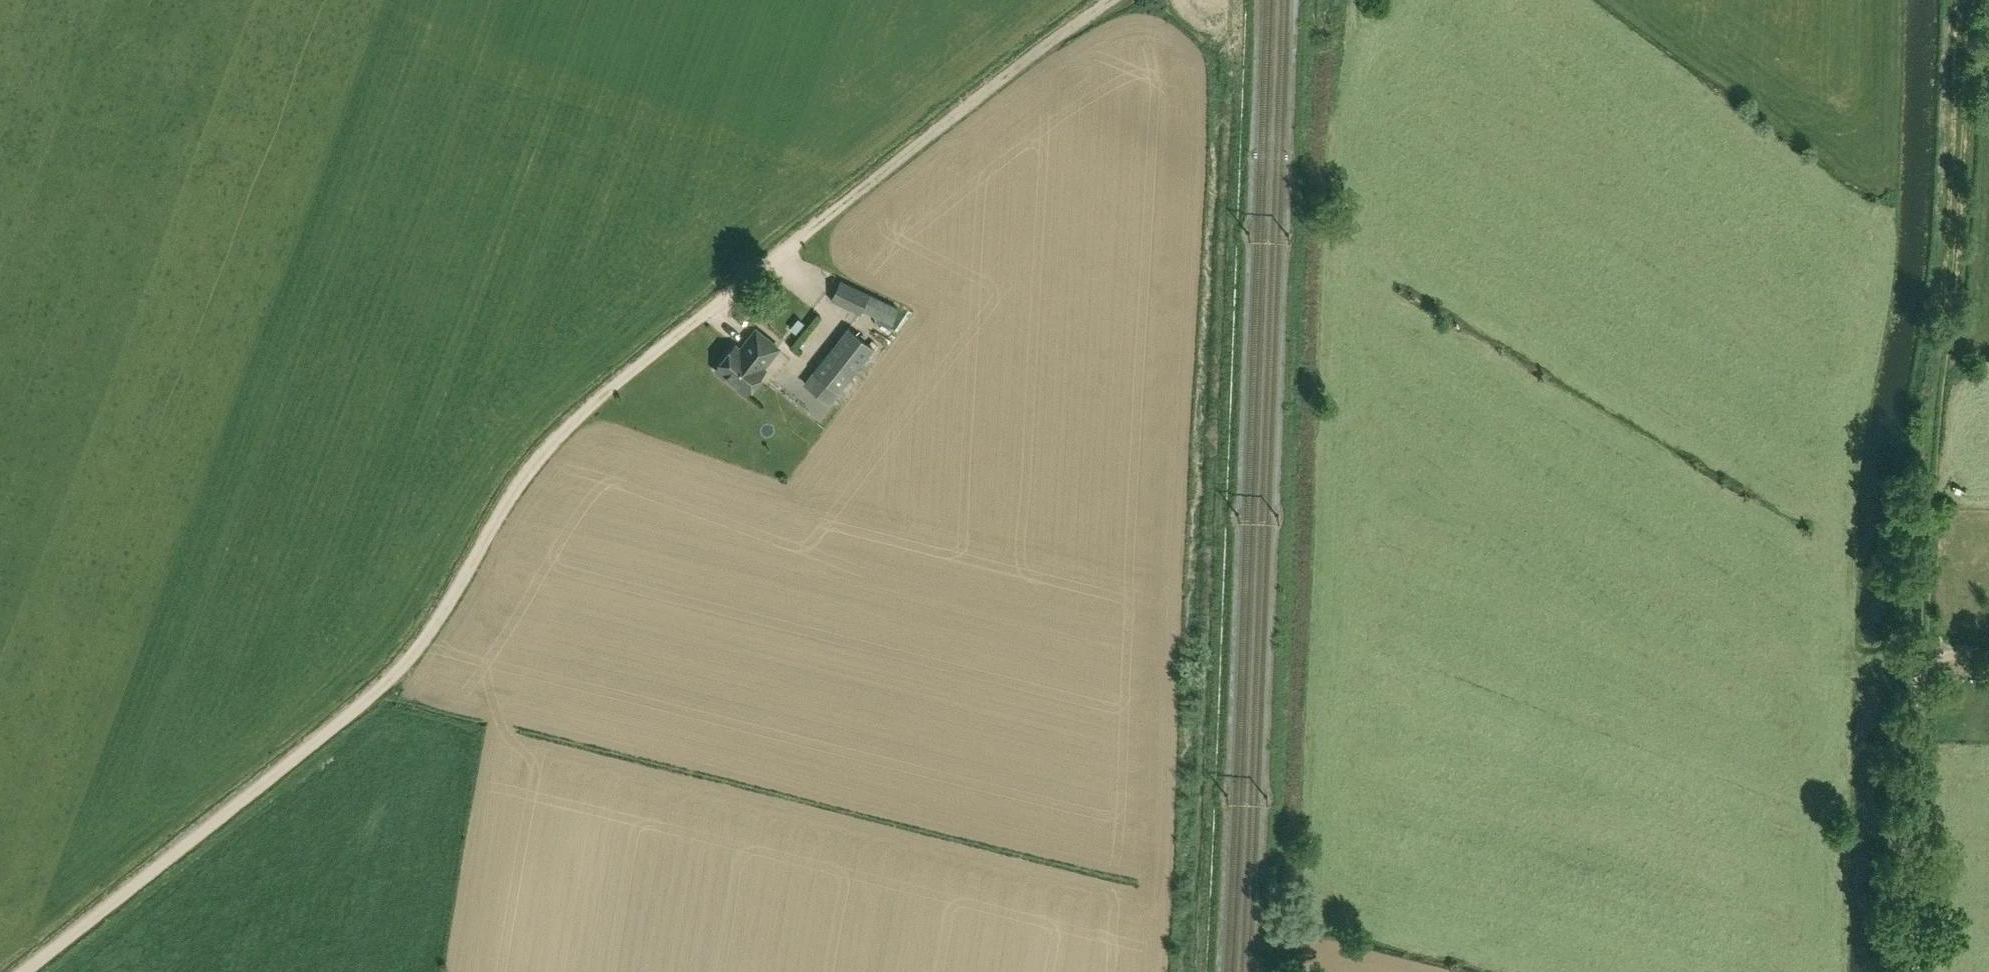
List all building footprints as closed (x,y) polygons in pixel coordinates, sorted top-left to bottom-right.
[(861,314),(863,309),(877,316),(874,320),(890,328),(899,308),(841,280),(832,300),(861,314)] [(799,319),(791,329),(797,333),(805,323),(799,319)] [(849,328),(807,382),(827,398),(835,388),(840,392),(874,348),(849,328)] [(756,331),(746,344),(747,345),(741,352),(735,347),(716,372),(747,396),(766,371),(763,369),(779,349),(756,331)]
